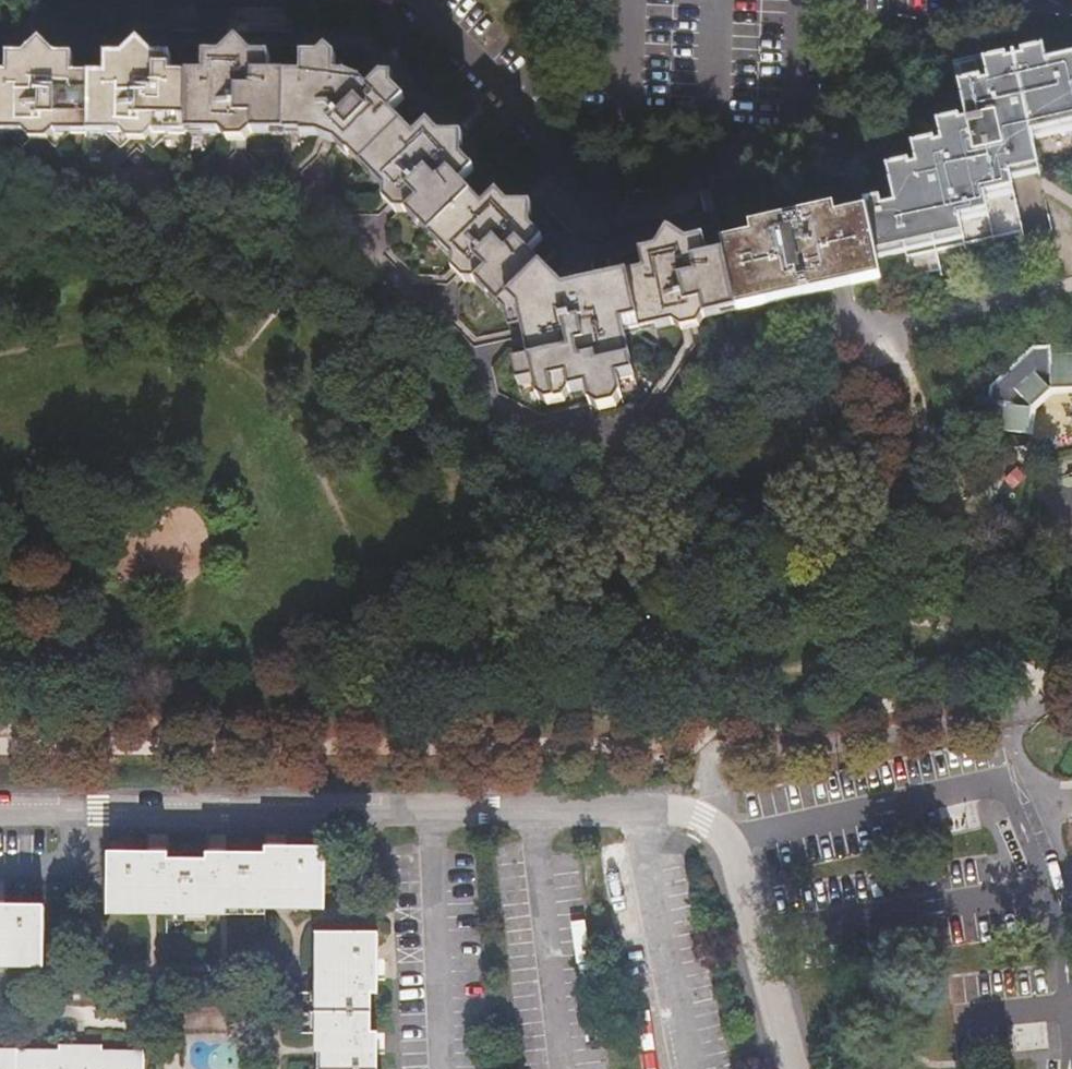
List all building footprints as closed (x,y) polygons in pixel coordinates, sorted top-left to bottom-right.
[(91,194),(91,199),(99,199),(100,194),(187,194),(189,31),(171,31),(0,31),(0,195),(91,194)] [(375,31),(291,32),(237,32),(204,31),(189,31),(187,194),(301,194),(441,335),(438,339),(450,353),(455,348),(508,337),(524,333),(531,357),(515,361),(520,383),(535,380),(538,394),(587,384),(591,400),(593,400),(620,395),(617,377),(637,373),(629,333),(700,318),(740,308),(725,242),(717,208),(706,210),(591,236),(581,227),(573,232),(536,194),(375,31)] [(1017,183),(1015,171),(1039,165),(1034,140),(1071,129),(1071,54),(1050,60),(1046,45),(987,58),(992,76),(960,82),(966,115),(939,121),(942,136),(915,142),(919,157),(890,164),(895,193),(868,199),(879,258),(911,251),(913,261),(998,243),(999,226),(1001,180),(1017,183)] [(1017,183),(1001,180),(999,226),(998,243),(1028,237),(1017,183)] [(879,258),(868,199),(820,210),(753,225),(754,235),(725,242),(740,308),(844,285),(883,276),(879,258)] [(988,399),(992,399),(992,422),(1023,422),(1023,398),(1044,382),(1071,382),(1071,347),(1048,347),(1046,339),(1026,340),(993,372),(989,375),(988,399)] [(188,501),(138,544),(157,565),(207,522),(188,501)] [(104,851),(104,902),(162,903),(163,910),(202,911),(202,904),(260,906),(260,898),(319,898),(321,846),(281,846),(262,846),(261,851),(224,851),(202,851),(202,858),(164,857),(164,850),(143,851),(104,851)] [(3,905),(0,905),(0,958),(40,958),(41,905),(3,905)] [(375,1050),(374,1030),(368,1030),(368,990),(375,989),(375,968),(375,931),(321,931),(322,989),(315,990),(316,1029),(323,1029),(322,1068),(375,1068),(375,1050)] [(141,1058),(121,1058),(115,1058),(116,1053),(80,1054),(75,1054),(75,1048),(57,1048),(57,1058),(37,1058),(33,1058),(34,1054),(14,1053),(14,1057),(0,1057),(0,1068),(141,1068),(141,1058)]
